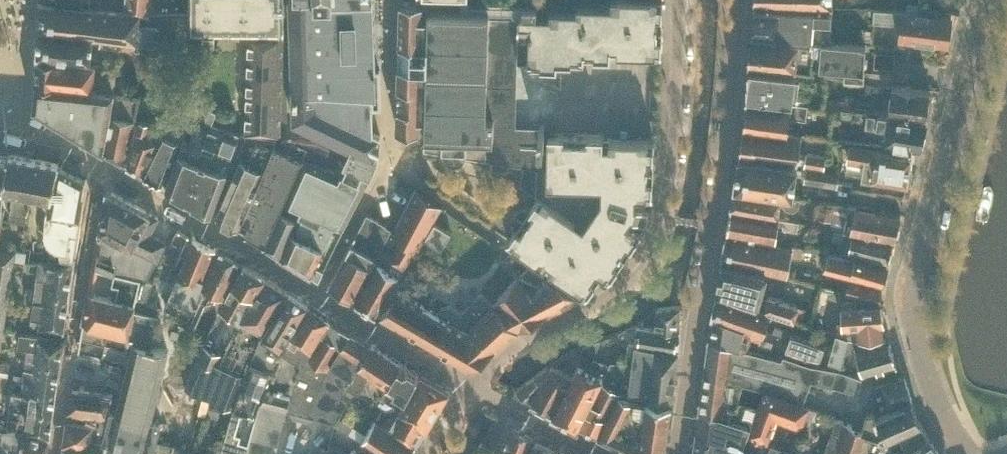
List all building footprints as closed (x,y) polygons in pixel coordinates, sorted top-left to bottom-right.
[(41,24),(137,36),(157,39),(158,37),(186,40),(190,9),(162,10),(150,9),(151,0),(43,0),(41,24)] [(157,8),(162,9),(190,8),(190,0),(157,0),(157,8)] [(190,31),(204,30),(204,40),(206,42),(213,42),(215,40),(215,30),(246,30),(246,33),(248,33),(245,132),(281,133),(284,36),(284,6),(284,0),(190,0),(190,8),(190,9),(190,22),(190,31)] [(305,156),(280,211),(298,219),(300,214),(319,223),(322,219),(334,225),(335,223),(344,227),(366,184),(376,160),(380,135),(375,132),(374,132),(373,107),(381,107),(380,86),(380,75),(380,69),(375,69),(374,21),(373,0),(294,0),(296,112),(297,124),(330,139),(349,149),(344,161),(340,159),(336,170),(326,166),(305,156)] [(490,12),(489,17),(518,18),(518,24),(517,62),(522,62),(528,63),(528,66),(542,66),(557,66),(557,61),(569,61),(571,61),(572,55),(584,56),(584,50),(594,50),(594,56),(596,56),(610,56),(610,52),(616,52),(661,53),(662,39),(663,12),(662,12),(663,0),(611,0),(610,5),(577,5),(577,10),(550,9),(550,15),(536,15),(536,4),(515,4),(512,1),(512,2),(514,5),(512,8),(502,8),(502,4),(489,3),(489,10),(490,10),(490,12)] [(428,2),(428,3),(424,130),(424,148),(442,151),(443,154),(444,158),(445,160),(449,163),(452,164),(455,164),(458,164),(462,162),(463,160),(465,158),(466,155),(536,166),(540,167),(540,166),(541,166),(542,153),(538,153),(538,145),(547,145),(548,134),(544,134),(545,125),(538,124),(538,131),(526,130),(515,130),(517,62),(518,24),(518,18),(489,17),(490,12),(490,10),(489,10),(489,11),(460,10),(460,3),(428,2)] [(906,9),(918,10),(918,3),(906,2),(906,9)] [(396,129),(424,130),(428,3),(400,3),(396,129)] [(831,12),(754,7),(751,34),(810,39),(829,41),(831,12)] [(873,21),(901,23),(899,39),(947,44),(951,16),(941,15),(941,10),(920,7),(919,13),(901,11),(874,9),(873,21)] [(41,24),(38,51),(89,57),(92,36),(96,37),(95,43),(97,44),(135,49),(137,36),(41,24)] [(871,44),(872,29),(859,29),(858,43),(871,44)] [(814,50),(822,51),(823,41),(810,39),(809,44),(751,37),(748,64),(811,70),(814,50)] [(862,81),(865,81),(878,83),(892,84),(894,72),(864,70),(866,44),(823,41),(822,51),(821,67),(845,69),(844,79),(862,81)] [(36,81),(33,106),(103,149),(110,115),(113,90),(120,91),(122,81),(115,81),(117,65),(38,56),(36,81)] [(748,68),(746,96),(774,99),(792,101),(796,73),(748,68)] [(928,97),(930,89),(892,84),(878,83),(865,81),(864,90),(890,93),(888,110),(927,116),(927,114),(928,114),(928,112),(930,112),(931,106),(932,99),(930,99),(930,97),(928,97)] [(110,115),(103,149),(125,162),(126,162),(128,154),(136,121),(136,119),(139,93),(120,91),(113,90),(110,115)] [(852,99),(827,97),(826,105),(851,107),(852,99)] [(807,103),(792,101),(774,99),(773,104),(746,100),(743,126),(787,133),(789,116),(805,118),(807,103)] [(165,122),(141,171),(162,183),(178,140),(182,143),(184,138),(183,138),(187,128),(192,130),(201,107),(185,101),(175,124),(165,122)] [(197,124),(238,140),(239,139),(238,139),(240,133),(212,123),(216,111),(204,106),(197,124)] [(843,134),(919,147),(926,119),(833,107),(829,138),(842,140),(843,134)] [(141,119),(140,122),(136,121),(128,154),(126,162),(141,171),(165,122),(141,119)] [(211,212),(239,139),(238,140),(197,124),(190,141),(184,138),(182,143),(166,185),(211,212)] [(801,135),(743,127),(739,154),(824,167),(826,155),(807,152),(806,155),(798,154),(801,135)] [(540,166),(540,167),(536,166),(536,193),(538,195),(530,206),(529,205),(528,205),(517,207),(512,215),(514,226),(516,227),(507,239),(544,264),(586,293),(594,282),(601,272),(609,277),(617,265),(618,265),(633,243),(632,243),(640,231),(637,229),(648,213),(648,195),(652,195),(652,186),(653,181),(654,153),(654,139),(603,138),(603,134),(589,133),(562,132),(562,133),(548,132),(548,134),(547,145),(538,145),(538,153),(542,153),(541,166),(540,166)] [(235,173),(258,183),(267,163),(275,147),(273,146),(277,137),(248,133),(239,153),(243,156),(235,173)] [(280,211),(305,156),(326,166),(326,164),(330,143),(282,138),(277,148),(275,147),(267,163),(258,183),(238,228),(265,243),(280,211)] [(912,166),(910,166),(912,153),(891,149),(891,148),(849,142),(847,157),(864,159),(862,173),(872,175),(908,181),(908,178),(910,178),(912,166)] [(3,194),(4,188),(2,187),(8,153),(8,152),(0,151),(0,217),(3,194)] [(8,153),(2,187),(4,188),(3,194),(12,195),(8,216),(26,219),(31,192),(26,192),(27,187),(28,187),(33,158),(8,153)] [(739,157),(734,187),(792,195),(795,174),(805,176),(805,179),(822,182),(835,184),(837,171),(801,165),(801,168),(796,167),(796,166),(739,157)] [(27,187),(26,192),(31,192),(47,195),(52,196),(58,162),(33,158),(28,187),(27,187)] [(44,202),(40,225),(45,225),(45,231),(45,232),(45,233),(45,235),(46,236),(46,237),(47,238),(48,240),(48,241),(49,242),(50,243),(51,244),(52,245),(53,245),(54,246),(56,247),(57,247),(58,248),(59,248),(61,248),(60,256),(74,258),(78,231),(86,177),(84,176),(63,165),(62,164),(58,162),(52,196),(47,195),(46,203),(44,202)] [(258,183),(235,173),(217,215),(238,228),(258,183)] [(777,218),(780,203),(786,209),(794,210),(799,207),(800,198),(795,197),(796,197),(734,187),(730,209),(777,218)] [(98,239),(93,266),(114,271),(141,278),(147,280),(151,273),(157,259),(158,259),(167,241),(151,233),(159,217),(150,212),(108,189),(106,191),(100,229),(99,229),(98,239)] [(384,248),(376,263),(355,301),(375,313),(425,229),(426,230),(432,220),(430,219),(438,205),(415,192),(395,229),(392,234),(400,239),(393,252),(384,248)] [(808,220),(816,222),(820,202),(812,201),(808,220)] [(894,240),(900,215),(848,205),(837,203),(831,226),(843,229),(853,232),(894,240)] [(820,204),(818,218),(832,220),(834,207),(820,204)] [(797,221),(777,218),(730,209),(726,232),(774,240),(778,223),(782,224),(782,228),(796,230),(797,221)] [(292,231),(298,219),(280,211),(265,244),(282,255),(292,231)] [(376,263),(384,248),(381,247),(392,227),(366,213),(355,234),(354,234),(329,284),(352,299),(373,261),(376,263)] [(298,219),(292,231),(324,246),(334,225),(322,219),(319,223),(300,214),(298,219)] [(434,221),(424,238),(441,248),(451,231),(434,221)] [(335,223),(334,225),(324,246),(310,273),(319,278),(344,227),(335,223)] [(888,262),(894,240),(853,232),(843,229),(840,249),(854,253),(888,262)] [(310,273),(324,246),(292,231),(282,255),(310,273)] [(179,297),(194,303),(216,247),(193,235),(166,305),(174,309),(179,297)] [(791,247),(726,235),(721,261),(786,275),(791,256),(799,257),(801,247),(792,245),(791,247)] [(11,279),(15,259),(25,260),(26,251),(0,247),(0,278),(11,279)] [(218,311),(242,262),(216,247),(194,303),(186,323),(195,326),(204,305),(218,311)] [(849,274),(882,283),(888,262),(854,253),(853,257),(828,251),(824,267),(850,273),(849,274)] [(36,289),(69,293),(73,258),(50,255),(48,263),(39,262),(36,289)] [(210,402),(234,408),(237,396),(260,334),(262,330),(288,289),(265,275),(244,261),(243,262),(242,262),(218,311),(197,358),(185,388),(186,388),(203,394),(204,394),(211,396),(210,402)] [(397,289),(380,316),(415,336),(470,368),(518,330),(549,313),(580,298),(559,283),(557,285),(528,264),(527,265),(526,266),(527,267),(518,278),(517,277),(493,304),(492,303),(481,293),(462,313),(449,305),(442,307),(439,314),(397,289)] [(794,318),(794,316),(803,319),(807,309),(798,306),(798,305),(768,295),(767,298),(760,297),(766,275),(721,264),(716,292),(770,311),(794,318)] [(89,291),(80,338),(105,344),(109,329),(128,334),(134,308),(141,278),(114,271),(111,284),(118,286),(115,298),(89,291)] [(11,279),(0,278),(0,308),(6,309),(11,279)] [(67,420),(63,443),(79,446),(90,440),(90,439),(141,450),(154,452),(157,441),(161,422),(151,420),(167,350),(151,346),(159,315),(161,305),(146,301),(153,281),(147,280),(141,278),(134,308),(128,334),(126,341),(134,343),(117,412),(110,410),(108,417),(107,420),(100,419),(98,426),(67,420)] [(844,293),(881,302),(882,286),(848,279),(844,293)] [(40,327),(64,330),(69,293),(36,289),(32,318),(41,319),(40,327)] [(237,396),(234,408),(221,453),(246,453),(251,438),(261,403),(262,402),(266,386),(265,385),(280,355),(276,353),(308,303),(288,289),(262,330),(260,334),(237,396)] [(763,334),(764,329),(769,316),(770,311),(716,293),(712,315),(763,334)] [(870,345),(885,341),(884,336),(882,321),(884,321),(881,302),(858,304),(858,299),(843,300),(844,305),(841,305),(842,323),(835,324),(837,333),(870,345)] [(277,445),(287,409),(307,415),(334,423),(347,400),(348,399),(340,394),(345,386),(372,343),(350,329),(308,303),(276,353),(280,355),(265,385),(266,386),(262,402),(261,403),(251,438),(277,445)] [(680,307),(657,310),(655,330),(680,331),(680,307)] [(773,338),(763,334),(712,315),(709,338),(749,350),(750,340),(770,348),(773,338)] [(678,351),(680,331),(655,330),(637,326),(635,344),(678,351)] [(763,334),(773,338),(787,343),(785,349),(808,357),(819,360),(824,343),(775,326),(773,332),(764,329),(763,334)] [(27,359),(60,363),(63,339),(20,333),(18,347),(28,349),(27,359)] [(889,339),(885,341),(870,345),(837,333),(830,359),(841,363),(844,353),(855,351),(862,373),(896,364),(889,339)] [(709,338),(699,411),(716,415),(720,403),(736,406),(742,382),(764,389),(802,403),(810,379),(833,385),(855,393),(861,377),(837,369),(810,365),(783,355),(781,359),(749,350),(709,338)] [(609,364),(594,358),(599,339),(582,346),(578,364),(571,377),(552,413),(578,426),(598,436),(616,401),(619,395),(624,385),(624,377),(626,362),(610,361),(609,364)] [(114,340),(104,381),(115,384),(125,343),(114,340)] [(375,419),(380,422),(390,407),(397,412),(399,408),(400,405),(381,394),(400,361),(372,343),(345,386),(340,394),(348,399),(347,400),(375,419)] [(632,400),(646,402),(671,404),(678,351),(635,344),(628,343),(626,362),(624,377),(624,385),(619,395),(627,398),(632,400)] [(23,382),(56,387),(60,363),(27,359),(26,359),(23,382)] [(10,370),(11,362),(0,361),(0,369),(10,370)] [(381,394),(400,405),(418,373),(400,361),(381,394)] [(571,377),(552,366),(550,370),(545,367),(518,390),(516,391),(532,401),(552,413),(571,377)] [(400,405),(399,408),(404,413),(426,427),(436,410),(418,399),(430,380),(418,373),(400,405)] [(904,375),(880,382),(876,384),(874,393),(873,393),(872,401),(874,406),(874,409),(875,416),(888,409),(888,408),(911,398),(904,375)] [(418,399),(436,410),(445,395),(443,387),(443,388),(430,380),(418,399)] [(10,405),(53,411),(56,387),(23,382),(22,393),(12,391),(10,405)] [(72,388),(68,411),(107,417),(108,417),(109,410),(112,393),(72,388)] [(203,394),(186,388),(181,403),(198,408),(203,394)] [(748,434),(762,440),(767,441),(775,418),(796,426),(798,421),(809,425),(815,410),(764,390),(755,413),(748,434)] [(598,436),(618,446),(635,453),(664,453),(671,404),(646,402),(632,400),(627,398),(619,395),(616,401),(598,436)] [(888,409),(875,416),(874,409),(866,410),(862,427),(877,433),(877,434),(884,440),(897,434),(921,422),(911,399),(888,409)] [(217,404),(209,402),(205,414),(214,416),(217,404)] [(716,415),(699,411),(693,453),(740,453),(748,434),(755,413),(736,406),(720,403),(716,415)] [(17,430),(50,437),(53,411),(10,405),(8,415),(19,416),(17,430)] [(380,423),(415,445),(426,427),(404,413),(399,408),(397,412),(390,407),(380,422),(380,423)] [(820,453),(870,453),(873,445),(877,434),(877,433),(862,427),(837,417),(824,453),(820,453)] [(342,428),(362,440),(362,441),(383,453),(410,453),(415,445),(380,423),(375,419),(367,433),(340,418),(336,425),(342,428)] [(897,434),(905,453),(940,453),(928,438),(921,422),(897,434)] [(534,437),(511,426),(499,453),(527,453),(534,437)] [(1,438),(0,450),(0,453),(7,453),(8,447),(20,448),(20,453),(47,453),(49,438),(22,433),(0,430),(0,438),(1,438)] [(740,453),(748,453),(750,448),(758,451),(762,440),(748,434),(740,453)] [(556,449),(535,438),(529,453),(554,453),(556,449)] [(154,452),(156,453),(161,453),(168,453),(170,445),(157,441),(154,452)] [(362,441),(355,452),(351,451),(349,453),(383,453),(362,441)] [(792,453),(770,445),(767,453),(792,453)] [(885,449),(873,445),(870,453),(883,453),(885,449)]
